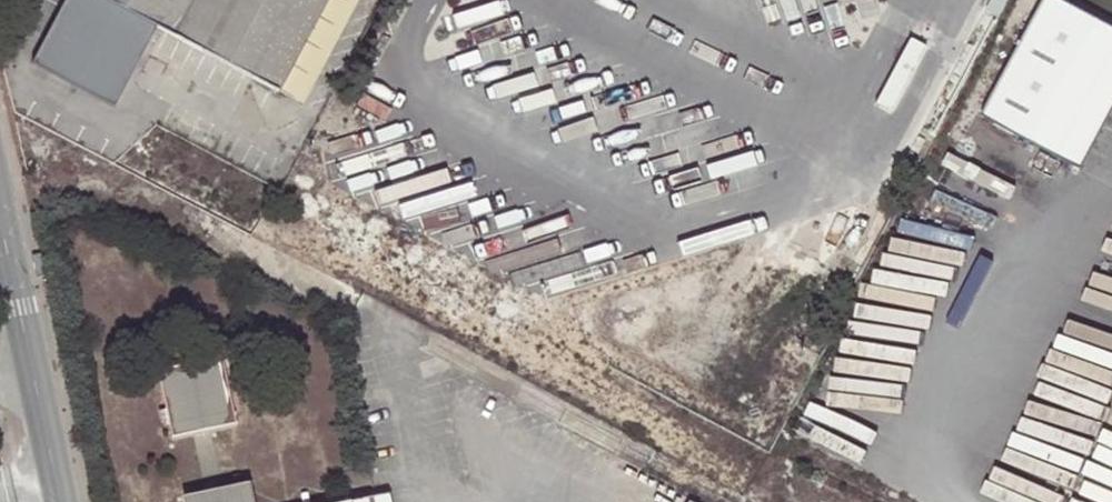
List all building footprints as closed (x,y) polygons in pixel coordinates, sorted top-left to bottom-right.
[(277,91),(325,0),(105,0),(277,91)] [(277,91),(291,98),(302,104),(358,0),(325,0),(277,91)] [(977,126),(1075,177),(1111,107),(1111,37),(1044,1),(977,126)] [(161,416),(166,435),(191,429),(209,425),(230,420),(215,353),(151,367),(160,407),(161,416)] [(155,417),(161,416),(160,407),(153,408),(155,417)] [(239,487),(225,490),(207,493),(182,499),(182,501),(243,501),(239,487)] [(382,492),(368,495),(335,501),(385,501),(382,492)]
